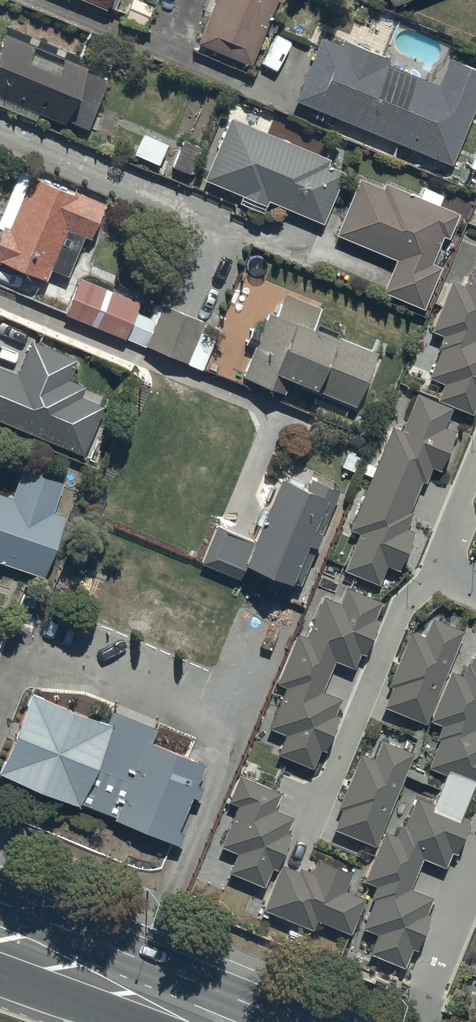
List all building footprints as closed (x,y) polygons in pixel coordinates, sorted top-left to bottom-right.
[(105,8),(108,0),(85,0),(105,8)] [(250,63),(276,0),(213,0),(197,42),(250,63)] [(86,128),(107,79),(85,70),(87,67),(4,32),(0,42),(0,96),(63,123),(65,119),(86,128)] [(451,164),(475,102),(475,69),(448,58),(437,84),(386,63),(389,58),(343,39),(341,45),(321,36),(294,100),(451,164)] [(268,199),(322,222),(343,172),(326,165),(329,159),(230,117),(204,178),(266,204),(268,199)] [(135,154),(158,163),(166,144),(143,134),(135,154)] [(184,140),(173,166),(190,173),(201,147),(184,140)] [(46,279),(50,268),(67,275),(84,235),(90,238),(103,205),(30,175),(9,227),(3,225),(0,232),(0,261),(46,279)] [(382,291),(423,308),(441,266),(432,263),(443,236),(448,238),(458,213),(384,182),(382,188),(359,178),(335,234),(396,259),(382,291)] [(472,414),(475,403),(475,261),(471,275),(468,273),(463,286),(451,281),(431,331),(442,335),(438,347),(440,348),(428,377),(444,383),(437,400),(472,414)] [(139,302),(80,278),(65,313),(125,337),(139,302)] [(269,312),(242,376),(284,393),(290,379),(355,406),(377,353),(335,335),(335,337),(312,328),(321,307),(285,293),(276,315),(269,312)] [(204,322),(162,304),(145,344),(187,362),(204,322)] [(83,455),(103,406),(80,396),(85,386),(68,379),(77,359),(31,340),(17,374),(0,367),(0,421),(83,455)] [(344,570),(379,584),(386,566),(398,570),(414,532),(406,529),(413,513),(409,512),(421,481),(425,482),(431,467),(439,470),(455,432),(443,427),(451,408),(417,394),(402,430),(392,426),(349,529),(359,533),(344,570)] [(44,576),(64,516),(53,512),(63,482),(22,468),(12,498),(0,494),(0,561),(44,576)] [(246,563),(299,585),(339,491),(310,479),(305,489),(279,478),(253,540),(217,525),(201,563),(239,579),(246,563)] [(277,754),(312,768),(320,749),(325,751),(339,716),(335,715),(341,699),(322,691),(335,661),(354,668),(360,653),(364,655),(379,620),(374,619),(381,602),(347,588),(340,604),(323,597),(306,638),(297,634),(277,683),(286,687),(269,728),(285,735),(277,754)] [(383,707),(425,724),(463,631),(432,619),(424,637),(410,632),(388,685),(392,687),(383,707)] [(475,788),(475,729),(475,728),(475,651),(470,665),(467,664),(462,676),(450,671),(429,721),(442,726),(436,739),(440,740),(428,768),(475,788)] [(31,692),(0,768),(0,774),(179,846),(185,833),(178,831),(192,797),(199,800),(203,788),(196,785),(205,764),(151,743),(157,729),(112,711),(107,723),(31,692)] [(333,830),(375,847),(413,754),(381,741),(373,760),(360,754),(337,808),(341,810),(333,830)] [(229,873),(264,887),(272,868),(276,870),(291,835),(287,833),(293,818),(274,810),(281,793),(239,776),(228,802),(238,806),(221,847),(237,854),(229,873)] [(369,954),(404,968),(412,949),(417,951),(431,916),(426,914),(433,898),(410,889),(422,859),(445,868),(452,853),(455,854),(470,819),(416,797),(405,826),(402,825),(397,837),(385,832),(364,882),(376,886),(371,899),(374,900),(362,929),(377,935),(369,954)] [(316,920),(350,934),(364,900),(345,891),(352,874),(317,859),(311,872),(300,868),(298,872),(282,865),(263,910),(312,930),(316,920)]
